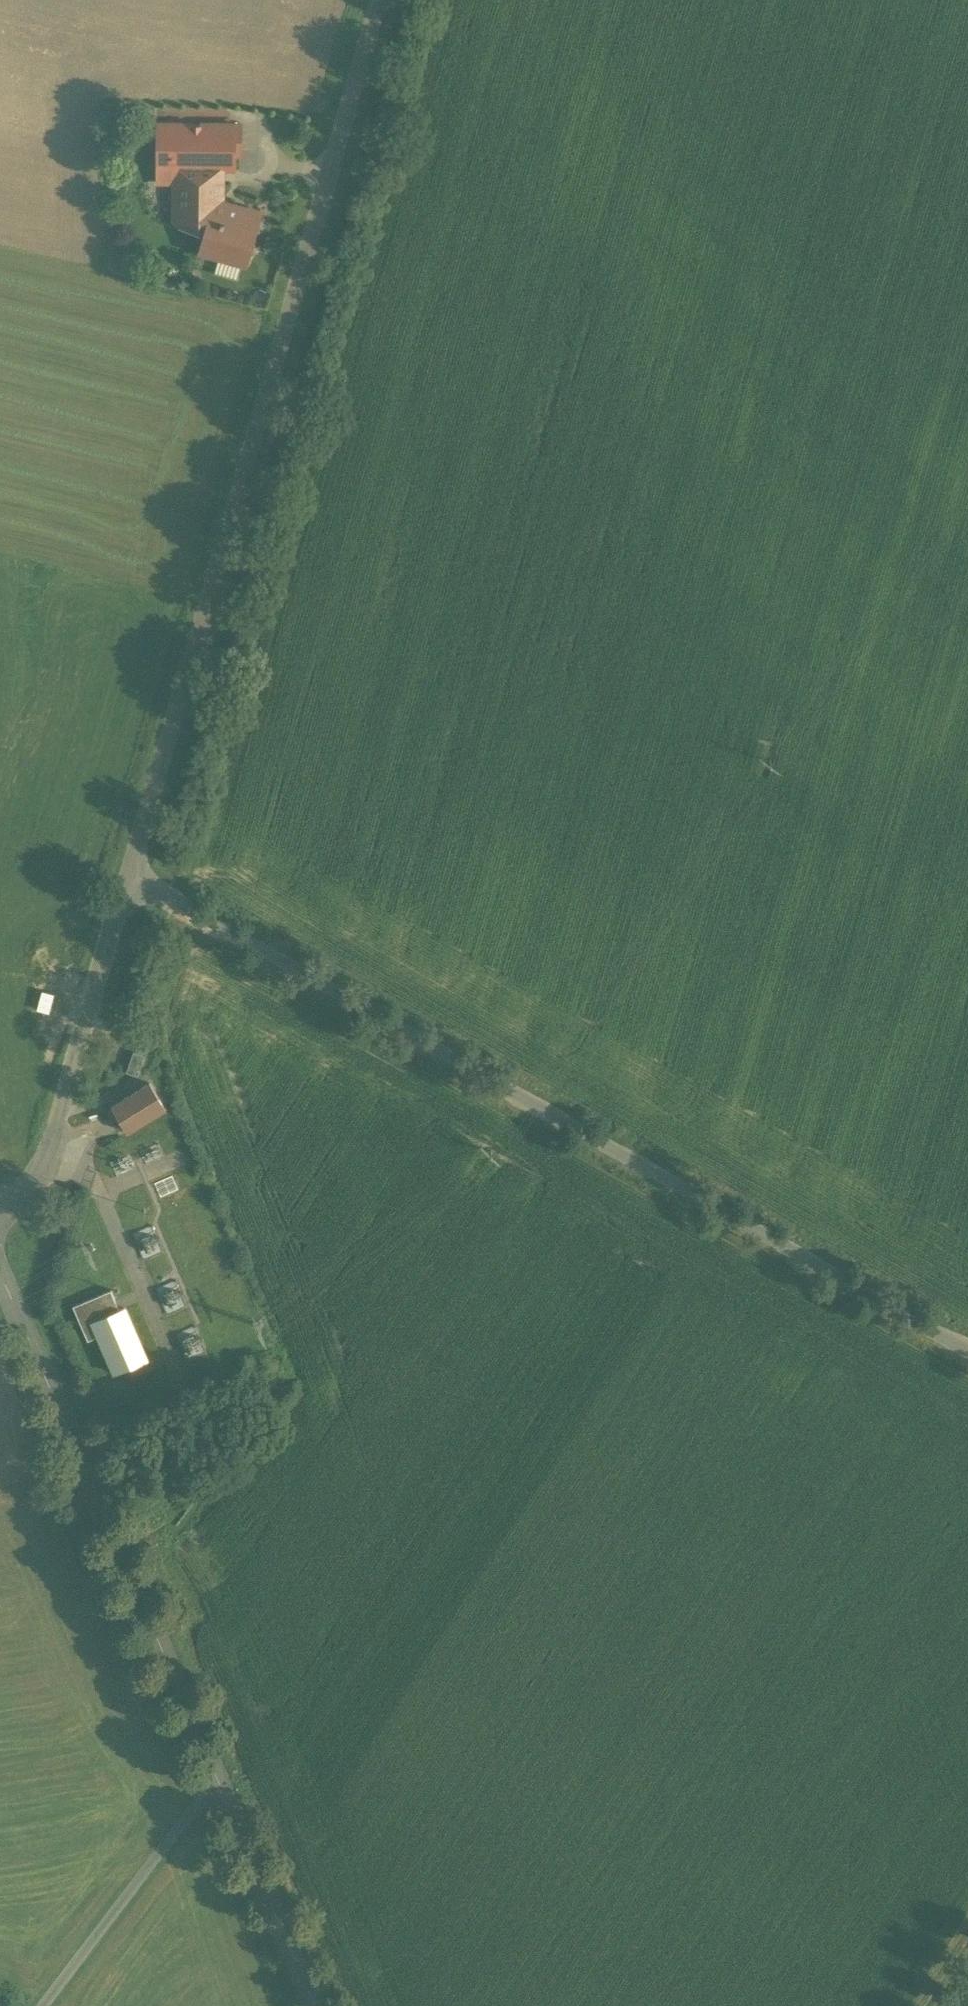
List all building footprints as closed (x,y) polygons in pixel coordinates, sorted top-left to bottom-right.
[(233,124),(156,123),(156,166),(220,167),(233,167),(233,152),(233,124)] [(184,166),(157,166),(157,178),(156,179),(156,180),(182,181),(184,181),(184,166)] [(220,167),(184,166),(184,181),(182,181),(182,203),(174,212),(182,220),(182,225),(205,231),(208,220),(221,224),(224,213),(227,203),(220,201),(220,167)] [(259,212),(227,203),(224,213),(221,224),(208,220),(205,231),(200,248),(245,261),(247,253),(249,253),(254,251),(256,245),(253,240),(251,239),(259,212)] [(146,1053),(135,1051),(130,1071),(142,1074),(146,1053)] [(149,1080),(110,1104),(127,1131),(165,1107),(149,1080)] [(110,1290),(72,1306),(87,1340),(98,1336),(92,1321),(119,1309),(110,1290)] [(119,1309),(92,1321),(98,1336),(114,1373),(145,1359),(122,1308),(119,1309)]
